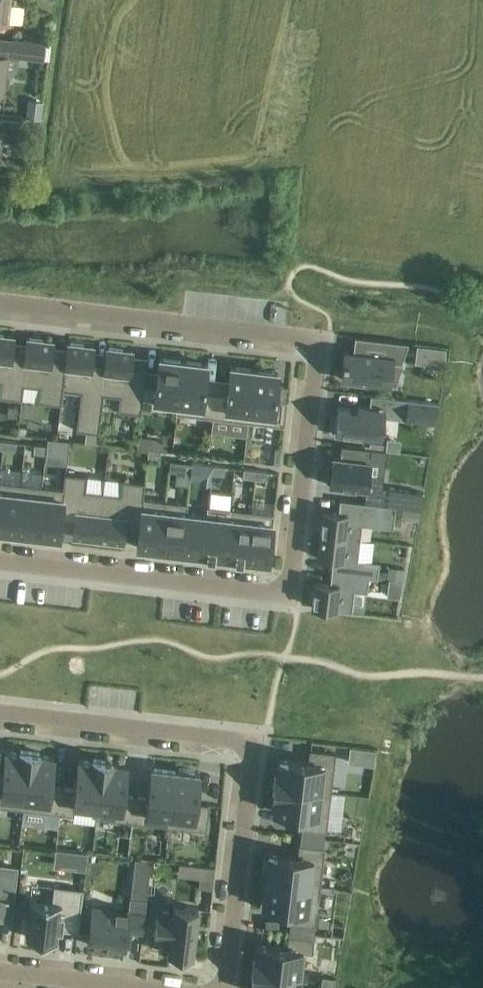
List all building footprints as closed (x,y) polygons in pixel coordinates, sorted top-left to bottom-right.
[(7,23),(10,0),(0,0),(0,22),(7,23)] [(11,55),(42,58),(48,59),(50,43),(12,39),(11,55)] [(29,101),(27,117),(42,119),(43,103),(29,101)] [(17,141),(19,120),(0,118),(0,139),(17,141)] [(25,352),(12,351),(13,337),(0,335),(0,382),(0,385),(0,396),(22,399),(23,385),(22,384),(26,353),(25,352)] [(341,379),(388,384),(391,362),(401,363),(408,342),(354,336),(353,350),(345,349),(344,358),(342,358),(342,362),(343,363),(341,379)] [(62,389),(66,357),(51,355),(52,341),(26,338),(25,352),(26,353),(22,384),(23,385),(40,386),(38,401),(61,403),(62,389)] [(99,432),(103,394),(102,394),(106,362),(105,362),(92,360),(93,346),(67,343),(66,357),(62,389),(80,391),(76,429),(86,431),(84,442),(97,443),(98,432),(99,432)] [(417,344),(415,361),(424,362),(445,364),(447,348),(417,344)] [(106,352),(105,362),(106,362),(102,394),(103,394),(119,396),(118,410),(140,413),(141,408),(140,408),(143,383),(144,383),(146,367),(131,365),(132,351),(106,348),(106,352)] [(178,403),(183,360),(159,358),(156,385),(144,383),(143,383),(140,408),(141,408),(164,411),(165,402),(178,403)] [(208,363),(184,361),(179,403),(191,405),(190,414),(212,417),(215,392),(205,390),(208,363)] [(254,369),(230,366),(227,393),(215,392),(212,417),(248,421),(254,369)] [(278,372),(254,369),(248,421),(284,425),(287,400),(275,399),(278,372)] [(360,435),(385,438),(388,417),(400,418),(401,411),(406,411),(405,419),(435,423),(438,403),(375,395),(374,407),(363,406),(362,410),(342,407),(341,417),(340,417),(338,436),(359,439),(360,435)] [(8,405),(7,416),(16,417),(17,406),(8,405)] [(27,426),(18,425),(17,434),(26,435),(27,426)] [(67,452),(69,440),(47,438),(46,449),(67,452)] [(14,450),(15,442),(3,440),(2,449),(14,450)] [(45,453),(46,445),(34,444),(33,452),(45,453)] [(371,448),(341,444),(339,457),(332,456),(331,467),(328,466),(326,481),(329,481),(329,484),(367,489),(367,487),(381,489),(383,474),(369,473),(370,461),(369,461),(371,448)] [(147,457),(159,459),(160,450),(148,449),(147,457)] [(170,460),(169,470),(176,471),(190,472),(191,462),(183,461),(171,460),(170,460)] [(190,472),(189,479),(201,480),(203,463),(202,464),(191,462),(190,472)] [(213,473),(225,475),(226,466),(214,465),(213,473)] [(255,469),(243,468),(242,476),(254,478),(255,469)] [(266,479),(267,471),(255,469),(254,478),(266,479)] [(64,473),(62,489),(61,498),(62,498),(60,519),(74,521),(72,535),(97,538),(103,492),(85,490),(87,475),(64,473)] [(120,494),(103,492),(97,538),(122,541),(124,527),(139,528),(143,498),(144,482),(122,480),(120,494)] [(0,481),(0,530),(14,532),(20,484),(0,481)] [(41,486),(20,484),(14,532),(36,535),(41,486)] [(62,489),(41,486),(36,535),(58,537),(60,519),(62,498),(61,498),(62,489)] [(417,490),(387,487),(385,504),(415,508),(417,490)] [(165,501),(143,498),(139,528),(137,546),(159,549),(165,501)] [(338,512),(323,511),(320,534),(359,539),(361,524),(392,527),(395,505),(339,499),(338,512)] [(186,503),(165,501),(159,549),(181,552),(185,513),(186,503)] [(229,508),(208,506),(207,515),(202,554),(223,557),(229,508)] [(251,511),(229,508),(223,557),(245,559),(251,511)] [(407,508),(406,516),(418,518),(419,510),(407,508)] [(273,513),(251,511),(245,559),(268,562),(273,513)] [(202,554),(207,515),(185,513),(181,552),(202,554)] [(320,534),(317,557),(332,559),(331,571),(368,576),(377,577),(378,561),(357,559),(359,539),(320,534)] [(388,567),(387,578),(389,579),(401,580),(402,580),(403,568),(388,567)] [(368,576),(331,571),(329,584),(314,582),(312,606),(351,611),(353,590),(366,591),(368,576)] [(389,579),(387,595),(399,596),(401,580),(389,579)] [(354,745),(352,761),(379,763),(380,747),(354,745)] [(275,774),(273,785),(331,791),(335,756),(335,752),(326,751),(309,749),(308,762),(279,759),(277,774),(275,774)] [(23,808),(30,751),(19,750),(19,752),(5,751),(2,780),(0,780),(0,805),(23,808)] [(30,751),(23,808),(59,812),(62,787),(50,785),(53,756),(40,755),(40,752),(30,751)] [(62,787),(59,812),(60,813),(73,814),(74,805),(90,807),(96,807),(97,807),(102,760),(92,758),(92,761),(78,759),(75,788),(62,787)] [(97,807),(96,817),(132,821),(135,795),(123,794),(126,765),(113,763),(113,761),(102,760),(97,807)] [(135,795),(132,821),(164,825),(169,826),(175,770),(151,768),(147,797),(135,795)] [(175,770),(169,826),(205,830),(207,818),(208,804),(196,802),(199,773),(193,773),(194,769),(179,768),(178,771),(175,770)] [(272,792),(272,795),(274,796),(273,811),(302,814),(300,827),(309,828),(326,830),(331,791),(273,785),(272,792)] [(264,859),(262,873),(265,874),(265,879),(319,886),(324,847),(314,846),(303,845),(298,844),(297,857),(268,853),(267,859),(264,859)] [(55,848),(53,867),(85,870),(87,852),(55,848)] [(7,913),(10,913),(15,870),(16,867),(0,865),(0,912),(7,913)] [(198,887),(212,888),(215,867),(201,865),(199,877),(198,887)] [(265,879),(262,905),(291,909),(289,922),(297,922),(312,924),(315,925),(317,909),(319,886),(265,879)] [(25,936),(56,940),(57,939),(56,939),(57,930),(61,931),(61,929),(78,931),(83,889),(53,886),(52,901),(29,899),(29,900),(30,900),(26,935),(25,935),(25,936)] [(91,909),(87,943),(124,948),(127,928),(142,930),(146,898),(129,896),(127,914),(91,909)] [(168,952),(192,955),(198,907),(174,904),(173,911),(157,909),(153,937),(169,939),(168,952)] [(253,957),(252,968),(299,973),(302,951),(312,952),(313,938),(294,935),(288,934),(286,947),(257,944),(256,957),(253,957)] [(251,978),(253,979),(252,987),(298,987),(299,973),(252,968),(251,978)]
